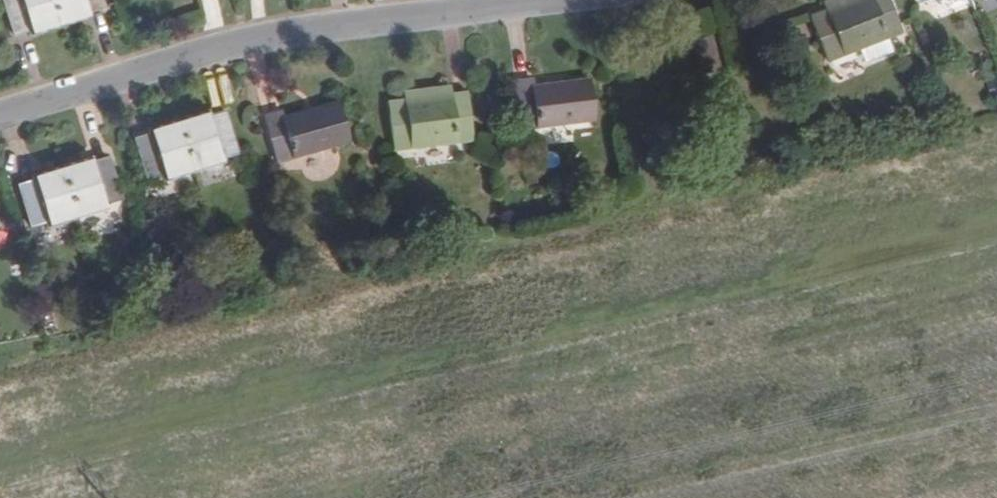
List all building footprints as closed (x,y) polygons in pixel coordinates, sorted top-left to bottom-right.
[(58,25),(51,0),(1,0),(13,36),(29,31),(30,33),(58,25)] [(58,25),(87,17),(87,14),(103,8),(101,0),(51,0),(58,25)] [(825,12),(810,18),(827,61),(859,48),(887,37),(901,31),(890,0),(854,0),(825,12)] [(821,2),(825,12),(854,0),(827,0),(821,2)] [(712,37),(710,37),(691,42),(699,74),(721,69),(720,67),(712,37)] [(893,51),(887,37),(859,48),(865,62),(893,51)] [(533,80),(514,82),(520,131),(595,121),(589,79),(534,86),(533,80)] [(450,85),(403,91),(404,101),(450,96),(450,85)] [(472,140),(466,94),(450,96),(404,101),(387,103),(394,150),(472,140)] [(282,111),(263,116),(276,162),(349,141),(337,102),(284,117),(282,111)] [(207,115),(206,113),(178,122),(193,170),(222,161),(221,158),(238,153),(224,110),(207,115)] [(165,179),(193,170),(178,122),(149,130),(150,134),(133,138),(147,182),(164,176),(165,179)] [(91,162),(91,159),(62,168),(76,217),(106,208),(105,205),(122,200),(108,156),(91,162)] [(48,222),(48,226),(76,217),(62,168),(33,177),(34,180),(17,185),(29,227),(48,222)]
